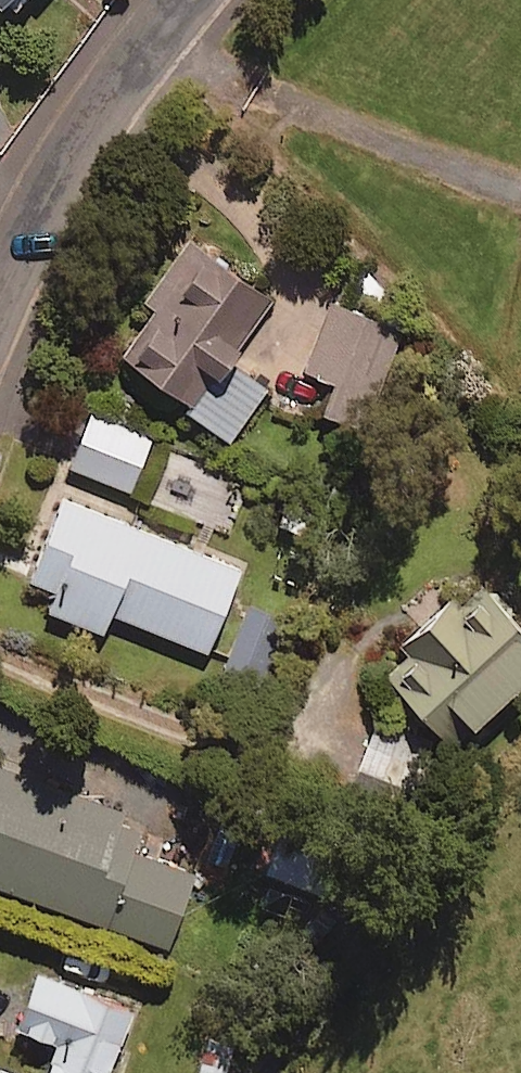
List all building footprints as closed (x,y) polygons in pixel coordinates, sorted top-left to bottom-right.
[(271,295),(188,239),(114,348),(187,398),(181,407),(228,439),(264,386),(226,360),(271,295)] [(395,330),(332,301),(302,367),(365,396),(395,330)] [(150,437),(91,411),(68,464),(128,489),(150,437)] [(238,569),(61,498),(28,578),(55,589),(47,608),(101,630),(108,611),(206,650),(238,569)] [(438,581),(406,610),(418,622),(398,640),(408,652),(385,673),(449,742),(520,676),(520,623),(484,583),(461,605),(438,581)] [(142,819),(0,767),(0,885),(166,945),(192,874),(130,851),(142,819)] [(341,844),(279,824),(264,872),(325,892),(341,844)] [(34,970),(14,1022),(56,1039),(43,1072),(105,1072),(130,1008),(34,970)]
